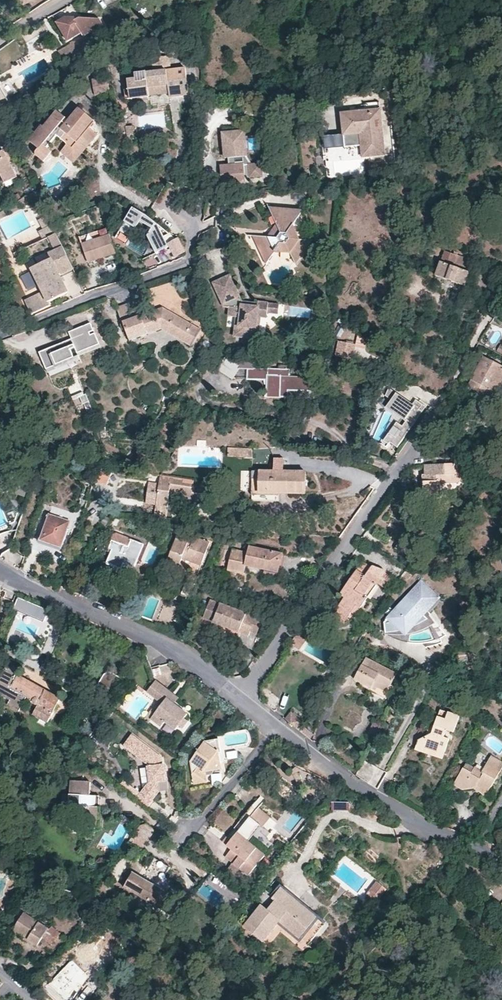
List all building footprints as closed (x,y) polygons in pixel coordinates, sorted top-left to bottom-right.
[(64,21),(57,25),(67,42),(82,33),(85,37),(104,25),(100,19),(80,18),(77,20),(76,18),(65,17),(62,19),(64,21)] [(61,52),(67,61),(88,48),(83,40),(61,52)] [(191,96),(188,70),(174,72),(173,58),(156,60),(157,73),(157,74),(156,74),(150,74),(150,73),(139,74),(139,80),(130,81),(131,90),(127,90),(127,99),(132,98),(132,100),(151,98),(151,96),(171,94),(171,98),(174,98),(191,96)] [(110,93),(107,76),(93,79),(96,96),(110,93)] [(0,82),(0,109),(4,107),(3,105),(10,100),(0,82)] [(363,132),(363,138),(365,155),(387,153),(382,108),(374,109),(372,109),(370,109),(368,109),(367,109),(365,110),(363,110),(362,110),(360,110),(358,110),(356,111),(343,112),(345,134),(363,132)] [(86,142),(91,146),(95,141),(100,136),(92,129),(97,123),(82,110),(74,119),(76,121),(71,127),(65,122),(57,115),(46,128),(40,136),(38,134),(32,142),(41,149),(37,155),(45,163),(53,154),(49,150),(59,138),(69,146),(66,150),(74,157),(86,142)] [(59,112),(57,115),(65,122),(68,119),(59,112)] [(36,133),(38,134),(40,136),(46,128),(43,125),(36,133)] [(229,156),(230,164),(244,163),(245,164),(252,163),(245,154),(248,154),(246,131),(224,133),(226,156),(229,156)] [(76,164),(91,146),(86,142),(74,157),(66,150),(63,154),(76,164)] [(4,152),(6,151),(3,145),(0,146),(0,174),(5,184),(17,178),(4,152)] [(230,164),(221,164),(221,173),(222,183),(234,182),(246,181),(246,177),(264,176),(263,162),(252,163),(245,164),(244,163),(230,164)] [(131,204),(123,218),(135,226),(139,220),(149,225),(145,233),(154,249),(168,243),(159,223),(131,204)] [(286,243),(292,254),(296,263),(312,240),(300,239),(293,224),(303,210),(269,206),(277,224),(271,231),(272,235),(270,236),(267,236),(257,235),(260,242),(257,244),(263,257),(270,257),(273,253),(280,253),(276,246),(280,242),(286,243)] [(486,224),(490,213),(478,207),(473,218),(486,224)] [(51,224),(48,215),(38,220),(42,229),(51,224)] [(55,234),(51,224),(42,229),(39,231),(43,239),(48,237),(55,234)] [(61,245),(55,234),(48,237),(54,248),(61,245)] [(118,255),(112,237),(84,245),(90,264),(103,260),(118,255)] [(176,258),(185,252),(178,237),(168,243),(176,258)] [(280,253),(292,254),(286,243),(280,242),(276,246),(280,253)] [(74,269),(62,247),(50,253),(52,259),(31,269),(42,292),(25,301),(32,315),(50,306),(49,302),(69,292),(61,275),(67,272),(74,269)] [(467,277),(470,271),(454,266),(458,255),(446,250),(437,275),(465,285),(467,277)] [(454,266),(470,271),(473,260),(458,255),(454,266)] [(26,289),(35,286),(29,271),(21,274),(26,289)] [(258,340),(259,316),(279,317),(280,305),(250,303),(250,306),(243,305),(230,276),(221,279),(213,283),(223,307),(230,308),(229,325),(236,326),(235,338),(258,340)] [(202,330),(164,307),(144,315),(137,299),(128,303),(119,307),(118,307),(131,338),(163,327),(194,345),(202,330)] [(14,323),(4,309),(0,310),(0,326),(14,323)] [(92,327),(90,322),(70,331),(73,338),(38,352),(45,368),(72,357),(69,348),(74,346),(77,354),(100,345),(95,334),(91,336),(88,329),(92,327)] [(356,345),(340,342),(337,356),(353,359),(356,345)] [(281,389),(290,389),(314,390),(314,376),(291,375),(291,369),(255,368),(255,362),(240,361),(240,363),(227,355),(219,369),(233,378),(238,368),(248,368),(248,378),(249,378),(249,379),(250,379),(259,379),(267,379),(268,380),(268,381),(268,391),(266,391),(266,397),(281,397),(281,389)] [(501,380),(501,366),(484,357),(468,388),(473,391),(487,398),(491,389),(496,391),(501,380)] [(416,399),(421,389),(409,383),(405,394),(416,399)] [(281,397),(287,398),(288,398),(290,397),(290,389),(281,389),(281,397)] [(398,424),(383,445),(388,448),(391,443),(397,447),(409,429),(422,411),(417,408),(422,401),(417,398),(413,404),(391,389),(387,395),(393,399),(388,406),(407,420),(402,427),(398,424)] [(73,400),(84,396),(82,391),(72,394),(73,400)] [(90,401),(89,401),(84,403),(87,412),(93,409),(90,401)] [(501,423),(501,422),(494,419),(491,428),(499,431),(501,423)] [(252,456),(252,447),(228,447),(228,456),(252,456)] [(275,457),(275,470),(284,470),(284,467),(280,467),(280,462),(280,457),(275,457)] [(426,463),(426,464),(426,473),(424,473),(424,479),(424,482),(424,496),(441,495),(441,485),(441,481),(458,481),(466,473),(478,473),(486,462),(426,463)] [(105,483),(108,472),(102,469),(98,480),(105,483)] [(260,492),(252,492),(252,500),(279,500),(279,492),(285,492),(306,493),(306,471),(284,470),(275,470),(258,470),(258,475),(260,475),(260,492)] [(204,498),(207,485),(194,483),(195,479),(161,474),(159,487),(154,487),(153,496),(152,503),(168,506),(170,492),(204,498)] [(258,475),(252,474),(252,492),(260,492),(260,475),(258,475)] [(166,518),(168,506),(152,503),(151,508),(156,509),(155,516),(166,518)] [(62,547),(68,528),(65,527),(68,520),(49,513),(45,526),(47,527),(42,540),(62,547)] [(61,550),(62,547),(42,540),(47,527),(45,526),(39,542),(50,546),(61,550)] [(194,560),(193,562),(197,563),(202,565),(210,542),(180,531),(167,563),(179,568),(183,558),(184,556),(194,560)] [(108,562),(117,566),(133,572),(145,543),(124,535),(118,536),(117,539),(113,538),(110,546),(114,547),(108,562)] [(407,553),(413,542),(402,536),(397,548),(407,553)] [(104,560),(108,562),(114,547),(110,546),(104,560)] [(280,563),(283,552),(253,546),(251,551),(233,548),(228,569),(239,571),(243,572),(244,572),(246,565),(265,569),(278,571),(280,563)] [(358,606),(363,610),(387,574),(387,573),(387,572),(387,571),(386,570),(377,564),(375,563),(374,563),(372,564),(371,565),(370,566),(366,563),(362,560),(339,593),(340,594),(331,607),(335,609),(339,604),(353,613),(355,610),(358,606)] [(115,570),(117,566),(108,562),(106,566),(111,568),(115,570)] [(190,597),(196,581),(189,578),(182,594),(190,597)] [(440,597),(422,580),(387,618),(387,619),(404,635),(406,636),(407,634),(427,612),(440,597)] [(46,622),(51,610),(21,597),(16,609),(46,622)] [(251,629),(257,615),(211,599),(204,616),(241,629),(250,633),(251,629)] [(349,619),(353,613),(339,604),(335,609),(349,619)] [(182,626),(186,615),(178,612),(173,623),(182,626)] [(435,623),(427,612),(407,634),(414,633),(423,630),(429,626),(430,626),(435,623)] [(263,618),(257,615),(251,629),(254,630),(258,631),(263,618)] [(404,635),(387,619),(384,622),(386,634),(392,635),(399,635),(404,635)] [(100,632),(95,630),(94,629),(91,636),(103,641),(106,634),(100,632)] [(298,634),(292,643),(301,649),(306,641),(298,634)] [(130,644),(121,640),(118,647),(127,651),(130,644)] [(475,663),(474,654),(464,656),(465,665),(475,663)] [(390,687),(391,684),(397,673),(367,657),(355,679),(360,681),(372,688),(376,681),(377,681),(378,681),(379,681),(390,687)] [(55,710),(62,697),(16,674),(17,671),(6,665),(0,678),(0,695),(11,700),(9,704),(22,710),(27,701),(38,706),(35,712),(44,717),(49,707),(55,710)] [(174,699),(170,696),(174,692),(175,691),(159,679),(150,692),(165,703),(152,718),(162,727),(167,722),(178,730),(192,713),(174,699)] [(371,690),(372,688),(360,681),(359,683),(371,690)] [(394,686),(391,684),(390,687),(379,681),(378,681),(377,681),(376,681),(372,688),(371,690),(379,694),(387,698),(394,686)] [(304,720),(291,710),(286,717),(292,722),(298,727),(304,720)] [(446,752),(450,739),(445,738),(448,730),(455,733),(461,717),(442,710),(438,722),(434,732),(420,739),(416,749),(426,752),(428,748),(436,751),(437,749),(446,752)] [(368,733),(374,736),(380,725),(374,722),(368,733)] [(166,723),(161,729),(168,735),(174,729),(166,723)] [(445,738),(450,739),(452,740),(455,733),(448,730),(445,738)] [(164,756),(133,733),(124,744),(148,763),(149,767),(151,782),(148,782),(139,793),(135,798),(147,807),(161,790),(160,782),(169,781),(167,763),(165,763),(164,756)] [(223,769),(219,739),(206,741),(191,761),(193,783),(207,782),(206,772),(223,769)] [(443,759),(446,752),(437,749),(436,751),(428,748),(426,752),(426,753),(443,759)] [(501,772),(501,762),(493,757),(483,772),(475,767),(472,772),(465,768),(454,784),(462,789),(475,789),(477,790),(479,791),(487,797),(501,772)] [(151,782),(149,767),(142,768),(143,783),(148,782),(151,782)] [(223,775),(214,775),(214,785),(223,784),(223,775)] [(51,787),(56,781),(50,777),(46,784),(51,787)] [(119,786),(135,798),(139,793),(123,781),(119,786)] [(170,789),(169,781),(160,782),(161,790),(170,789)] [(100,828),(101,808),(100,808),(97,807),(97,796),(90,796),(85,796),(86,783),(70,782),(70,795),(64,795),(64,806),(66,806),(66,818),(75,819),(75,822),(90,822),(89,828),(100,828)] [(230,844),(228,846),(232,850),(227,856),(233,861),(246,872),(249,875),(270,849),(258,839),(265,830),(265,829),(265,828),(263,827),(270,819),(259,809),(266,801),(261,797),(251,808),(228,837),(230,842),(230,844)] [(246,872),(233,861),(227,868),(241,879),(246,872)] [(165,875),(170,867),(160,862),(156,869),(165,875)] [(170,893),(134,871),(125,886),(167,912),(176,896),(170,893)] [(377,901),(388,889),(387,889),(377,881),(366,894),(366,896),(366,899),(367,901),(368,903),(373,897),(377,901)] [(326,924),(308,909),(311,905),(308,902),(300,896),(296,900),(289,893),(282,887),(274,896),(270,893),(244,925),(263,940),(280,919),(309,944),(326,924)] [(29,938),(39,944),(49,927),(24,913),(14,929),(29,938)] [(37,947),(39,944),(29,938),(28,941),(34,945),(37,947)]
